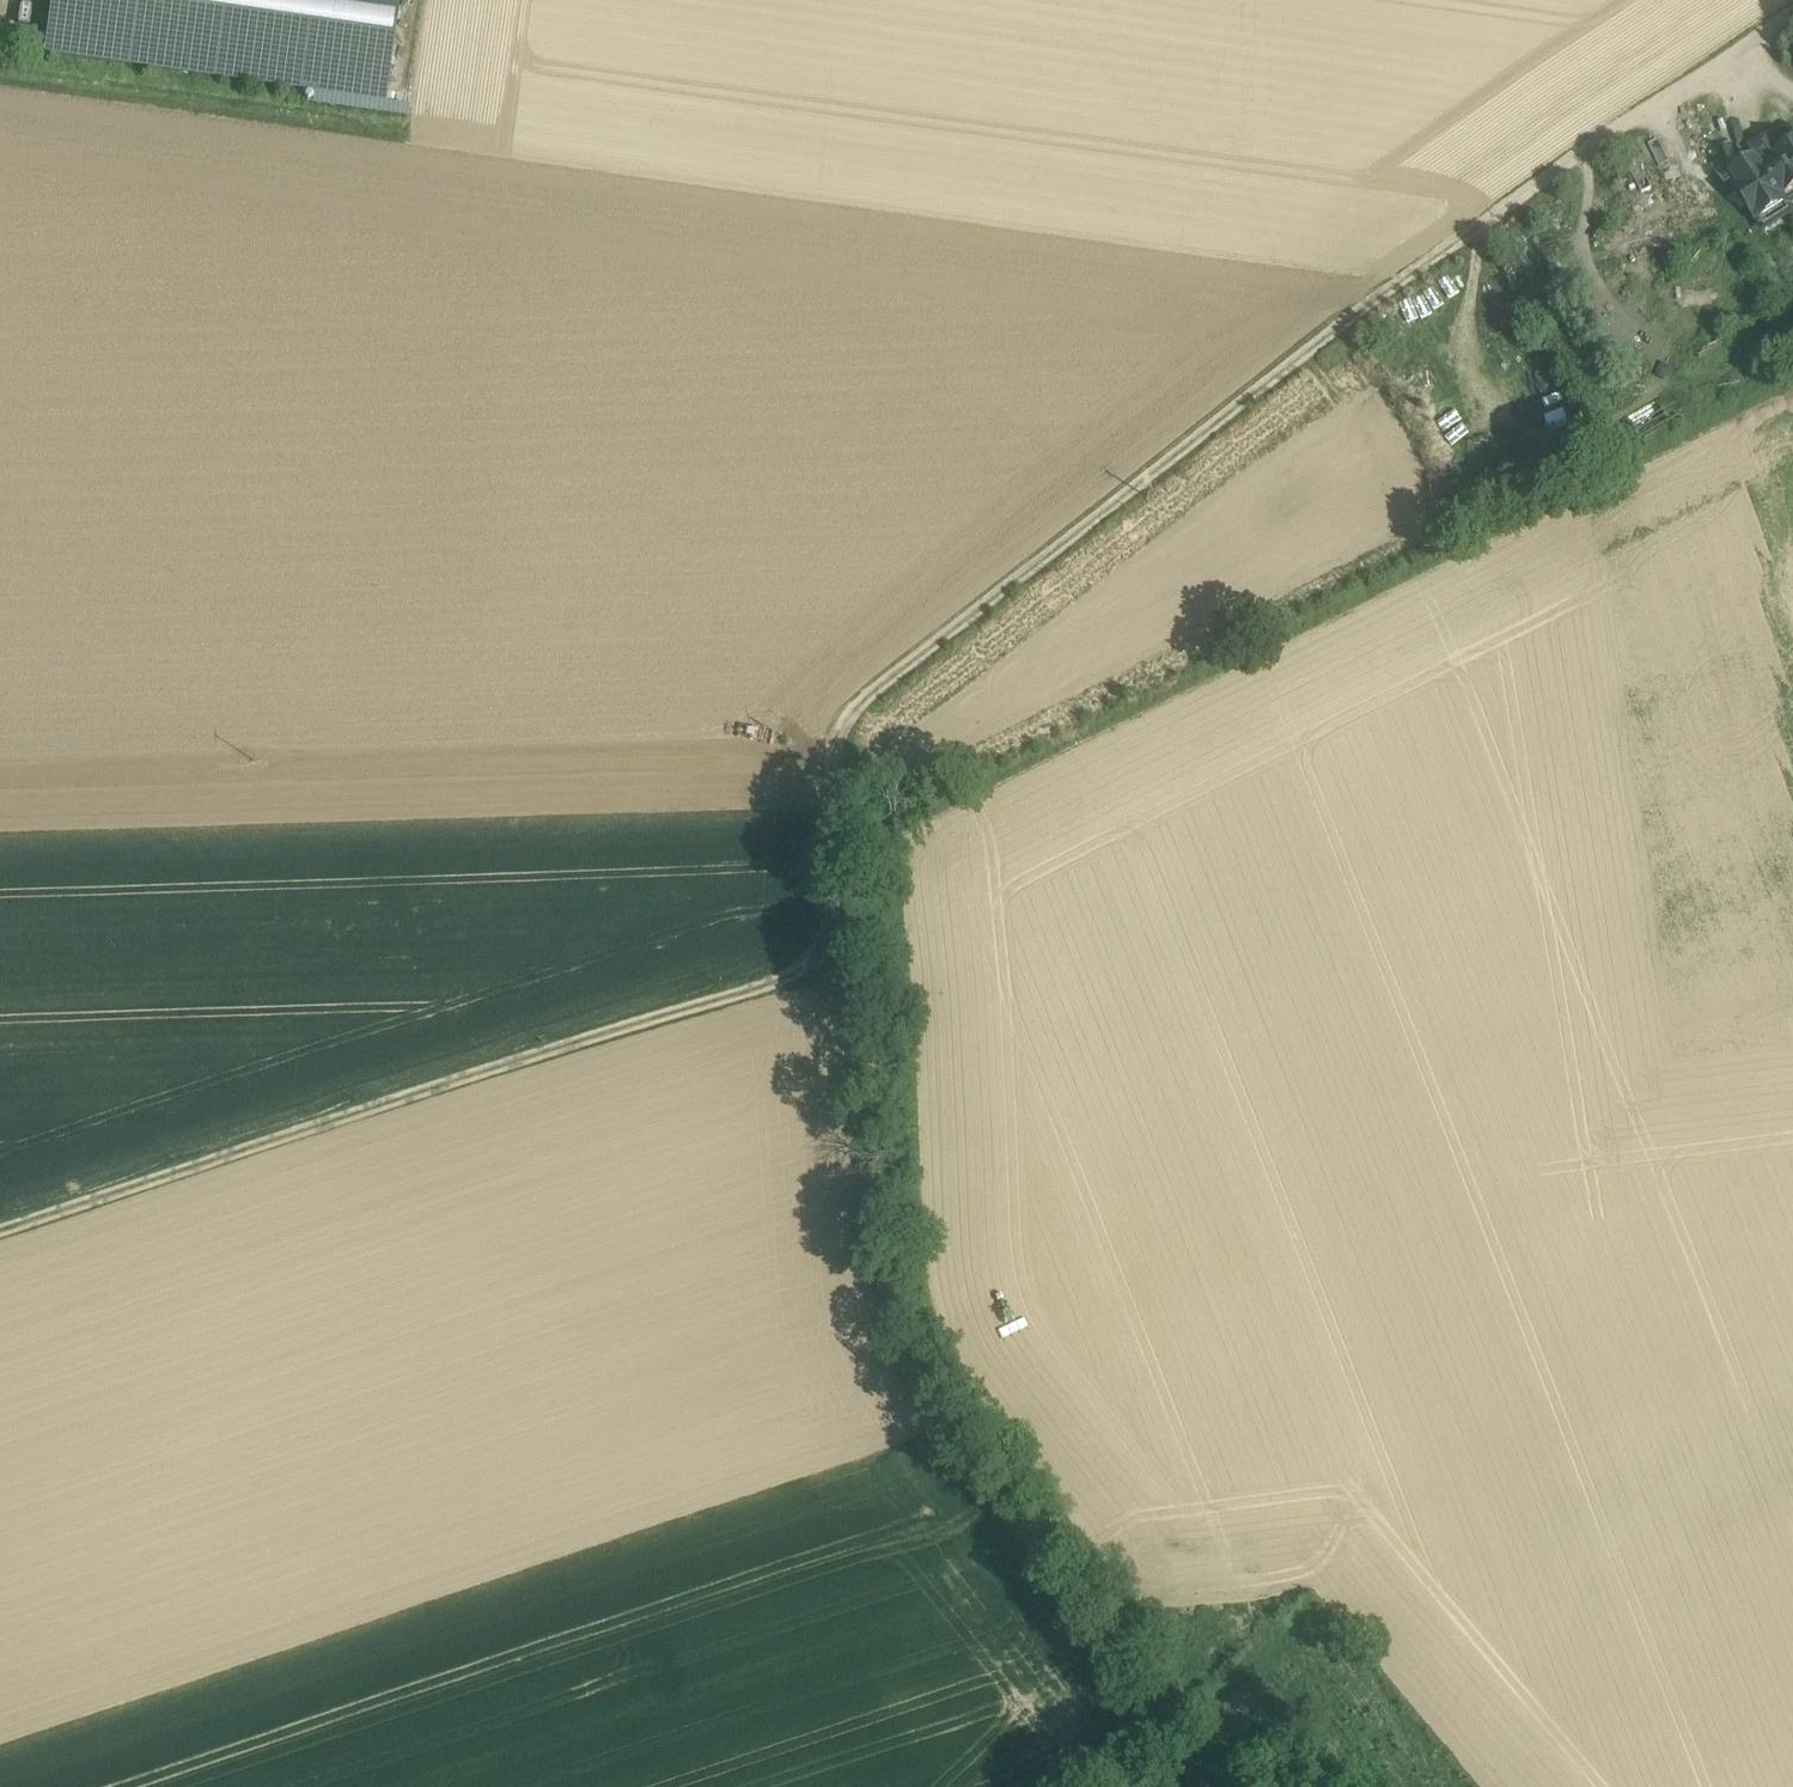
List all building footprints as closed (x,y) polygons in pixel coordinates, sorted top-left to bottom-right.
[(1763,166),(1784,153),(1771,133),(1750,146),(1758,158),(1763,166)] [(1763,166),(1763,167),(1787,204),(1788,203),(1785,198),(1792,194),(1792,147),(1784,153),(1763,166)] [(1730,176),(1735,185),(1763,167),(1763,166),(1758,158),(1730,176)] [(1787,204),(1763,167),(1735,185),(1759,222),(1787,205),(1787,204)] [(1787,205),(1759,222),(1765,232),(1792,214),(1787,205)]
